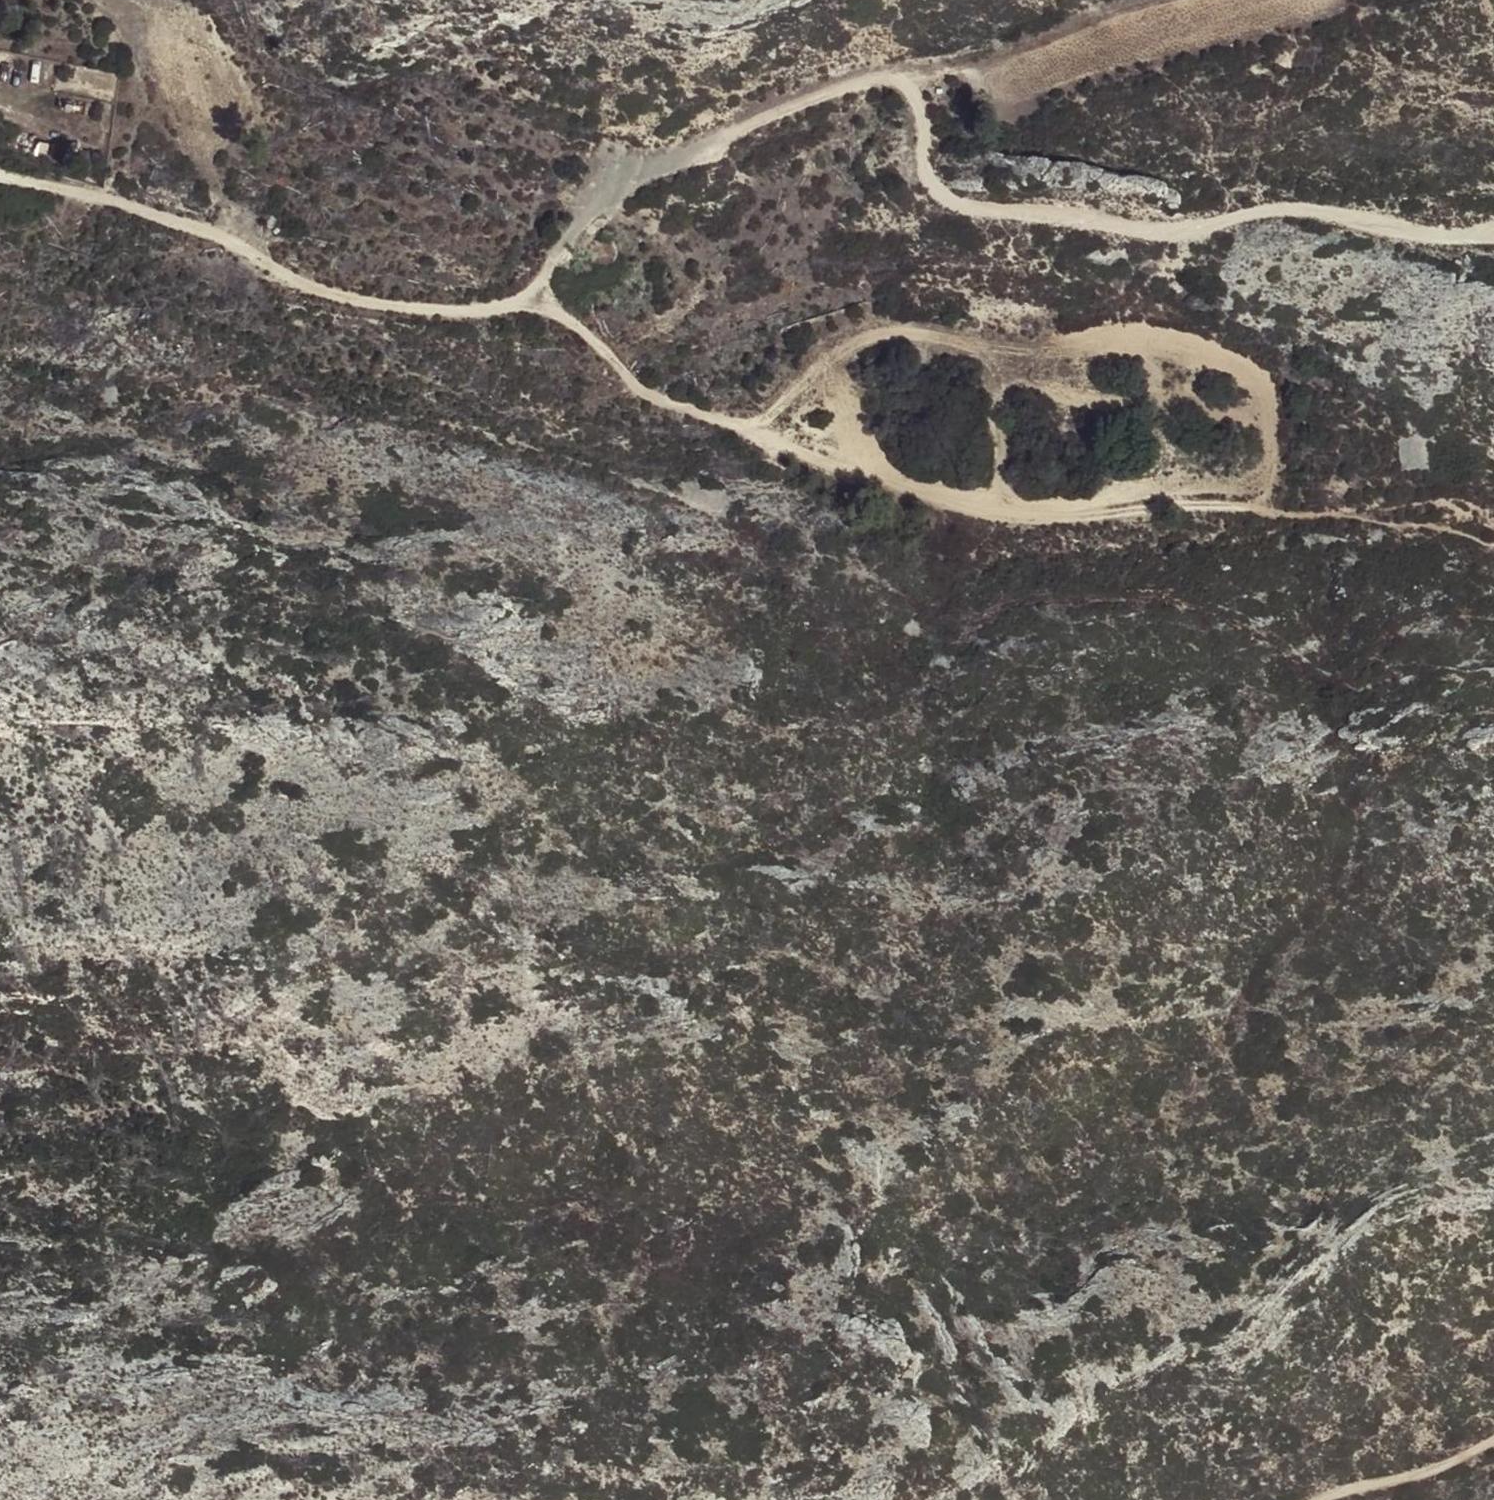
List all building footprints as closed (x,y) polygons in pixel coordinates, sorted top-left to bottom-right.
[(38,151),(47,153),(49,143),(39,141),(38,151)]
